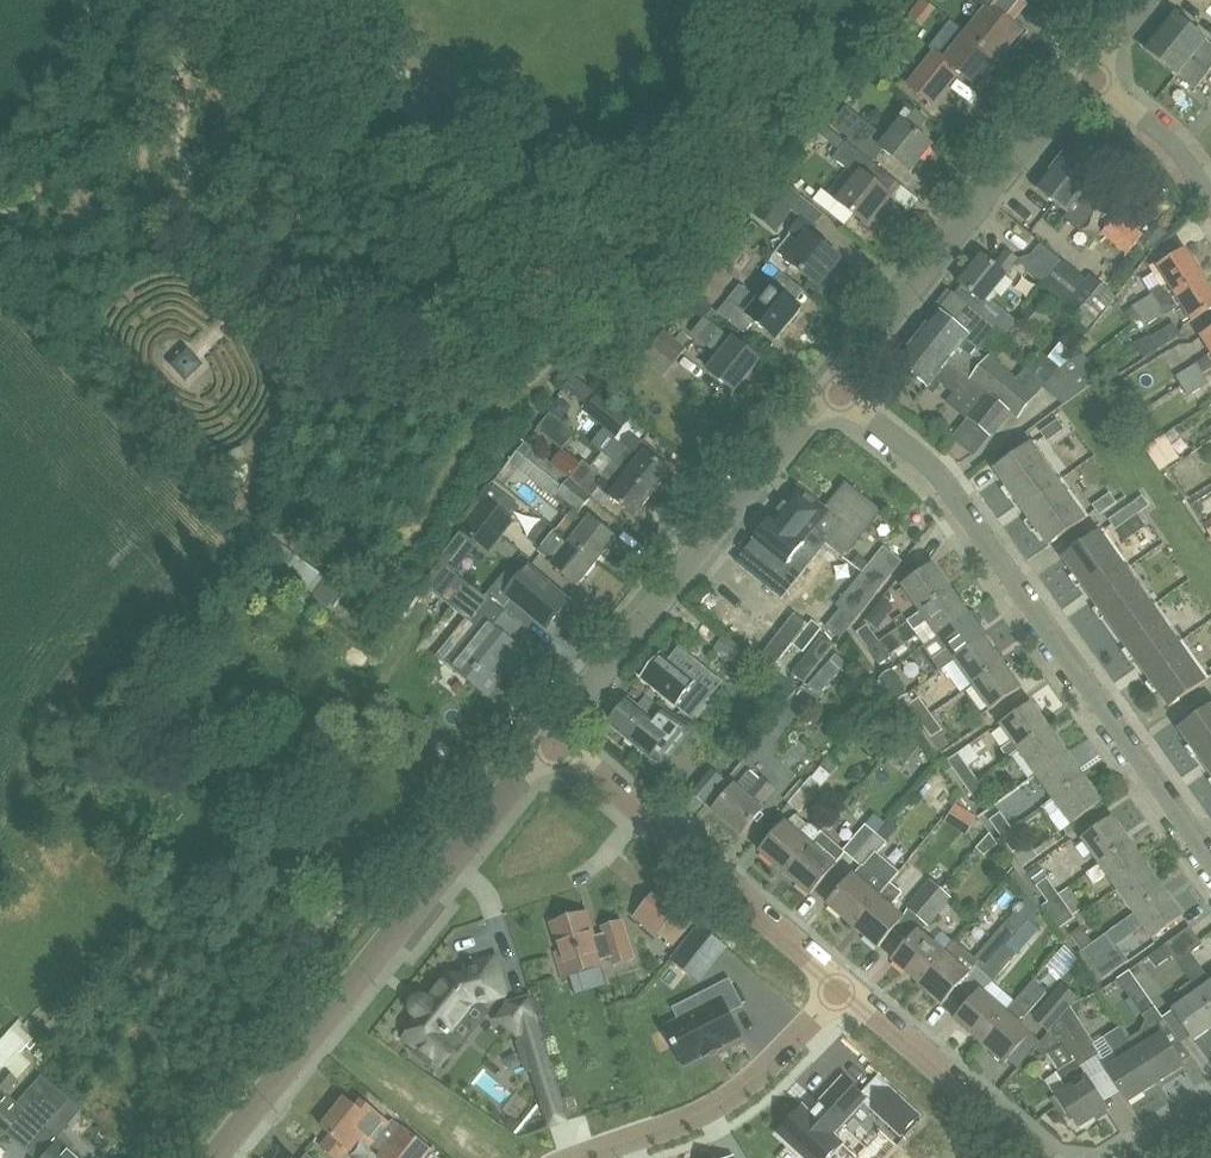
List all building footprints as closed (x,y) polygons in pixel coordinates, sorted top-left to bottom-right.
[(1011,23),(990,6),(968,33),(1001,60),(1012,46),(1016,49),(1030,32),(1014,19),(1011,23)] [(1161,34),(1208,71),(1210,63),(1210,44),(1206,40),(1206,39),(1176,15),(1173,19),(1171,17),(1163,26),(1166,28),(1161,34)] [(958,71),(983,90),(993,78),(989,75),(1001,60),(968,33),(947,59),(939,52),(911,87),(932,104),(958,71)] [(1208,71),(1161,34),(1158,39),(1155,36),(1148,45),(1150,47),(1146,52),(1177,76),(1177,75),(1194,89),(1208,71)] [(893,118),(901,125),(888,140),(865,120),(847,142),(861,153),(874,163),(874,162),(884,150),(911,173),(933,145),(918,133),(929,120),(906,101),(893,118)] [(1077,137),(1057,163),(1089,188),(1088,190),(1101,201),(1114,185),(1116,186),(1128,171),(1112,158),(1109,163),(1077,137)] [(874,162),(874,163),(861,153),(847,142),(834,158),(859,178),(839,203),(868,226),(892,196),(889,193),(898,182),(874,162)] [(1036,188),(1067,214),(1063,219),(1079,231),(1092,216),(1090,214),(1101,201),(1088,190),(1089,188),(1057,163),(1036,188)] [(776,231),(782,224),(804,197),(785,182),(757,216),(776,231)] [(1054,211),(1032,229),(1038,236),(1059,218),(1054,211)] [(805,217),(804,219),(792,233),(803,242),(787,261),(811,281),(808,285),(821,295),(831,282),(828,279),(843,260),(811,234),(817,227),(805,217)] [(1140,242),(1152,253),(1168,233),(1155,223),(1140,242)] [(1151,296),(1146,299),(1118,316),(1124,326),(1134,320),(1174,295),(1203,277),(1186,250),(1157,268),(1166,282),(1149,293),(1151,296)] [(996,265),(983,255),(959,285),(984,304),(1006,276),(1005,275),(1017,260),(1006,251),(996,265)] [(1043,282),(1052,271),(1037,259),(1028,270),(1043,282)] [(1114,300),(1113,299),(1088,277),(1086,279),(1064,261),(1041,288),(1089,330),(1114,300)] [(1174,295),(1134,320),(1139,328),(1143,325),(1145,327),(1164,315),(1164,316),(1181,306),(1191,322),(1210,309),(1210,289),(1203,277),(1174,295)] [(729,298),(730,299),(719,313),(746,334),(756,321),(777,339),(801,309),(772,285),(760,301),(740,284),(729,298)] [(998,329),(952,292),(916,337),(926,345),(963,375),(982,389),(997,400),(1020,417),(1043,389),(1060,368),(1075,354),(1060,342),(1047,358),(1040,351),(1015,382),(998,368),(1003,362),(992,352),(986,359),(978,353),(998,329)] [(1039,296),(1036,299),(1018,321),(1032,334),(1054,309),(1039,296)] [(1152,336),(1183,321),(1178,312),(1147,327),(1152,336)] [(705,316),(691,333),(706,345),(709,341),(724,353),(710,370),(736,391),(761,359),(735,338),(733,340),(719,329),(719,328),(705,316)] [(1069,323),(1061,333),(1069,340),(1072,336),(1077,340),(1082,334),(1069,323)] [(1147,357),(1186,338),(1179,324),(1140,343),(1147,357)] [(664,330),(651,346),(641,359),(665,377),(688,348),(664,330)] [(1201,338),(1210,353),(1210,332),(1201,338)] [(926,345),(916,337),(895,363),(927,388),(926,389),(932,394),(942,382),(955,392),(956,390),(978,408),(968,420),(990,438),(1011,414),(1018,420),(1020,417),(997,400),(982,389),(963,375),(926,345)] [(186,345),(169,360),(190,381),(206,366),(186,345)] [(1080,350),(1075,354),(1060,368),(1043,389),(1064,405),(1099,378),(1080,350)] [(1176,376),(1183,386),(1202,374),(1210,368),(1210,354),(1194,365),(1176,376)] [(1202,374),(1183,386),(1189,396),(1208,385),(1209,384),(1202,374)] [(565,387),(589,407),(600,394),(575,375),(565,387)] [(601,395),(588,411),(617,435),(630,420),(601,395)] [(1049,426),(1056,435),(1065,429),(1058,420),(1049,426)] [(1048,441),(1056,435),(1049,426),(1041,432),(1048,441)] [(1146,447),(1161,470),(1180,458),(1171,443),(1181,437),(1175,428),(1146,447)] [(614,462),(654,494),(671,472),(662,465),(666,460),(635,436),(614,462)] [(570,479),(552,464),(525,442),(510,461),(555,497),(554,499),(566,508),(561,514),(567,519),(557,531),(572,543),(598,563),(617,539),(592,519),(590,521),(580,514),(593,497),(590,495),(570,479)] [(995,471),(1021,508),(1048,546),(1085,520),(1058,482),(1031,445),(995,471)] [(563,450),(552,464),(570,479),(590,495),(597,487),(611,498),(612,497),(636,516),(654,494),(614,462),(602,452),(590,467),(584,462),(582,463),(564,449),(563,450)] [(846,483),(826,508),(825,509),(827,511),(815,527),(823,533),(823,534),(847,553),(880,511),(846,483)] [(825,509),(826,508),(797,484),(773,513),(775,515),(755,540),(753,538),(734,561),(798,612),(838,564),(814,545),(823,534),(823,533),(815,527),(827,511),(825,509)] [(494,485),(484,498),(486,500),(476,514),(501,535),(513,520),(510,518),(520,504),(494,485)] [(1102,499),(1109,509),(1117,503),(1110,493),(1102,499)] [(1134,502),(1141,511),(1149,505),(1143,496),(1134,502)] [(1100,515),(1109,509),(1102,499),(1093,505),(1100,515)] [(1141,511),(1134,502),(1126,508),(1133,517),(1140,512),(1141,511)] [(1133,517),(1126,508),(1121,511),(1118,514),(1124,523),(1133,517)] [(464,531),(490,550),(501,535),(476,514),(464,531)] [(1116,529),(1124,523),(1118,514),(1109,520),(1116,529)] [(572,543),(557,531),(540,552),(554,564),(552,566),(579,587),(598,563),(572,543)] [(1136,581),(1118,556),(1101,532),(1064,558),(1082,582),(1099,607),(1117,632),(1153,606),(1136,581)] [(884,546),(863,572),(882,586),(902,561),(884,546)] [(920,611),(950,590),(933,565),(902,587),(920,611)] [(497,606),(508,616),(519,603),(547,628),(569,603),(530,568),(508,593),(497,606)] [(882,586),(863,572),(836,605),(840,608),(825,626),(840,638),(882,586)] [(950,590),(920,611),(906,621),(913,630),(927,620),(937,635),(967,614),(950,590)] [(522,627),(508,616),(497,606),(492,602),(474,625),(479,629),(471,639),(462,632),(441,658),(490,699),(528,653),(511,640),(522,627)] [(1135,656),(1152,681),(1170,705),(1206,679),(1189,655),(1171,630),(1153,606),(1117,632),(1135,656)] [(968,615),(967,614),(937,635),(948,650),(936,659),(943,669),(955,660),(985,638),(978,629),(982,626),(982,620),(977,613),(972,612),(968,615)] [(796,613),(763,655),(777,665),(809,624),(796,613)] [(813,621),(794,645),(804,652),(823,629),(813,621)] [(868,647),(879,640),(868,625),(857,632),(868,647)] [(724,635),(714,648),(738,666),(748,652),(724,635)] [(823,635),(793,673),(804,682),(834,644),(823,635)] [(955,660),(972,684),(1002,663),(985,638),(955,660)] [(889,654),(879,640),(868,647),(880,665),(891,657),(889,654)] [(677,704),(695,681),(661,654),(642,677),(677,704)] [(808,685),(819,695),(842,670),(841,669),(847,663),(837,654),(808,685)] [(1020,688),(1002,663),(972,684),(990,709),(1020,688)] [(880,677),(898,701),(908,694),(891,670),(880,677)] [(920,721),(931,714),(919,697),(909,705),(920,721)] [(617,713),(609,723),(638,746),(663,766),(694,727),(665,709),(656,721),(629,699),(626,702),(621,702),(616,709),(617,713)] [(1001,725),(1012,741),(1000,749),(1007,759),(1019,750),(1049,728),(1031,703),(1001,725)] [(1210,773),(1210,706),(1179,728),(1197,753),(1210,773)] [(920,721),(932,738),(943,730),(931,714),(920,721)] [(1067,753),(1049,728),(1019,750),(1036,775),(1067,753)] [(958,752),(959,753),(948,760),(968,788),(978,780),(968,766),(979,757),(975,752),(970,744),(958,752)] [(1067,753),(1036,775),(1054,799),(1084,777),(1067,753)] [(799,811),(832,775),(821,766),(789,803),(799,811)] [(750,770),(737,786),(735,785),(713,811),(742,835),(764,809),(759,805),(774,787),(762,777),(761,779),(750,770)] [(713,773),(695,796),(706,805),(725,783),(713,773)] [(1084,777),(1054,799),(1071,824),(1102,802),(1084,777)] [(989,796),(978,780),(968,788),(978,803),(989,796)] [(1002,836),(1012,829),(1001,813),(991,820),(1002,836)] [(808,825),(795,814),(787,824),(786,823),(761,852),(786,873),(820,833),(809,823),(808,825)] [(1099,863),(1130,842),(1112,817),(1082,839),(1099,863)] [(854,859),(876,833),(866,824),(843,850),(822,832),(820,833),(786,873),(811,895),(847,853),(854,859)] [(1024,845),(1012,829),(1002,836),(1013,853),(1024,845)] [(854,859),(862,866),(828,905),(852,926),(886,887),(890,882),(890,883),(900,873),(878,853),(887,842),(876,833),(854,859)] [(1100,864),(1087,873),(1094,884),(1108,875),(1117,887),(1147,866),(1130,842),(1099,863),(1100,864)] [(1047,877),(1037,864),(1027,872),(1037,885),(1047,877)] [(1165,891),(1147,866),(1117,887),(1135,913),(1165,891)] [(1047,901),(1058,893),(1047,878),(1037,885),(1047,901)] [(917,916),(941,888),(930,879),(906,907),(917,916)] [(903,918),(891,907),(903,894),(890,883),(890,882),(886,887),(852,926),(878,947),(903,918)] [(1047,901),(1048,902),(1042,907),(1058,930),(1075,918),(1073,915),(1084,908),(1069,887),(1059,894),(1058,893),(1047,901)] [(941,888),(917,916),(929,927),(953,899),(941,888)] [(690,919),(679,910),(681,908),(659,889),(648,902),(635,917),(657,935),(659,934),(670,943),(690,919)] [(1183,916),(1165,891),(1135,913),(1116,926),(1124,937),(1142,924),(1153,938),(1183,916)] [(602,961),(612,958),(614,957),(612,950),(628,945),(621,923),(603,928),(605,933),(594,937),(587,913),(552,924),(561,952),(556,954),(563,977),(578,973),(592,968),(603,965),(602,961)] [(698,926),(672,960),(699,981),(725,948),(698,926)] [(1080,952),(1093,942),(1082,926),(1069,936),(1080,952)] [(1189,926),(1164,944),(1172,956),(1191,982),(1210,1009),(1210,979),(1191,952),(1203,944),(1189,926)] [(954,939),(943,952),(919,931),(893,961),(918,982),(943,952),(955,940),(954,939)] [(1093,942),(1080,952),(1100,981),(1127,962),(1106,933),(1093,942)] [(984,971),(1006,945),(996,936),(973,962),(984,971)] [(955,940),(943,952),(918,982),(942,1003),(968,974),(955,963),(966,949),(955,940)] [(1172,956),(1164,944),(1148,956),(1156,967),(1172,956)] [(1006,945),(984,971),(995,980),(1017,954),(1006,945)] [(1050,964),(1064,979),(1084,961),(1071,946),(1050,964)] [(439,1065),(445,1056),(448,1058),(454,1050),(452,1048),(458,1041),(450,1034),(476,1001),(480,1000),(480,1002),(486,1000),(487,1003),(502,999),(501,996),(505,994),(494,958),(464,967),(467,975),(457,979),(454,976),(450,979),(447,976),(446,977),(443,975),(434,987),(437,989),(428,1000),(426,999),(425,999),(423,998),(422,998),(420,998),(419,999),(417,999),(416,1000),(415,1001),(414,1003),(413,1004),(412,1006),(412,1007),(412,1008),(412,1010),(412,1011),(413,1012),(414,1013),(414,1014),(415,1015),(412,1019),(416,1023),(410,1031),(412,1033),(409,1037),(419,1045),(413,1053),(430,1067),(435,1062),(439,1065)] [(1143,989),(1130,970),(1118,978),(1118,979),(1130,997),(1131,998),(1143,989)] [(679,1021),(666,1028),(685,1066),(704,1056),(705,1057),(722,1048),(722,1047),(741,1037),(729,1014),(744,1006),(730,979),(702,993),(709,1006),(679,1021)] [(1005,1012),(980,1042),(1005,1063),(1030,1034),(1018,1023),(1023,1017),(1025,1018),(1047,992),(1034,980),(1005,1013),(1005,1012)] [(1187,1000),(1173,1010),(1194,1039),(1210,1026),(1210,1009),(1191,982),(1180,990),(1187,1000)] [(1048,1031),(1076,998),(1061,986),(1036,1015),(1037,1021),(1048,1031)] [(980,1042),(1005,1012),(981,991),(956,1021),(980,1042)] [(507,1005),(496,1019),(524,1041),(534,1071),(544,1107),(563,1101),(540,1023),(531,994),(506,1002),(507,1005)] [(1127,1039),(1135,1051),(1156,1084),(1183,1066),(1171,1048),(1180,1043),(1155,1006),(1143,1014),(1143,1015),(1146,1020),(1141,1031),(1127,1039)] [(1076,1013),(1071,1007),(1062,1018),(1089,1061),(1101,1053),(1095,1043),(1076,1013)] [(1060,1070),(1057,1072),(1068,1089),(1059,1095),(1053,1098),(1061,1111),(1062,1111),(1070,1117),(1072,1115),(1080,1127),(1107,1109),(1103,1103),(1080,1066),(1089,1061),(1062,1018),(1061,1018),(1037,1047),(1043,1056),(1049,1053),(1064,1043),(1076,1060),(1060,1070)] [(9,1064),(28,1045),(33,1039),(15,1023),(10,1029),(0,1040),(0,1120),(15,1104),(4,1094),(16,1080),(4,1070),(9,1064)] [(1107,1068),(1121,1091),(1128,1101),(1156,1084),(1135,1051),(1127,1039),(1119,1027),(1104,1037),(1115,1054),(1120,1054),(1123,1059),(1110,1067),(1107,1068)] [(779,1134),(805,1157),(828,1157),(830,1156),(833,1157),(886,1157),(897,1146),(881,1131),(880,1132),(866,1148),(843,1126),(864,1103),(866,1101),(860,1095),(842,1078),(819,1103),(821,1105),(812,1115),(804,1108),(779,1134)] [(37,1079),(15,1104),(23,1111),(42,1128),(64,1102),(37,1079)] [(919,1115),(892,1089),(872,1110),(900,1136),(919,1115)] [(346,1099),(323,1128),(333,1136),(323,1148),(336,1157),(344,1157),(350,1150),(352,1151),(363,1138),(382,1153),(398,1132),(359,1101),(355,1107),(346,1099)] [(23,1111),(15,1104),(0,1120),(0,1137),(23,1111)] [(403,1126),(398,1132),(382,1153),(378,1157),(426,1157),(433,1150),(403,1126)] [(44,1157),(78,1157),(59,1141),(44,1157)]
